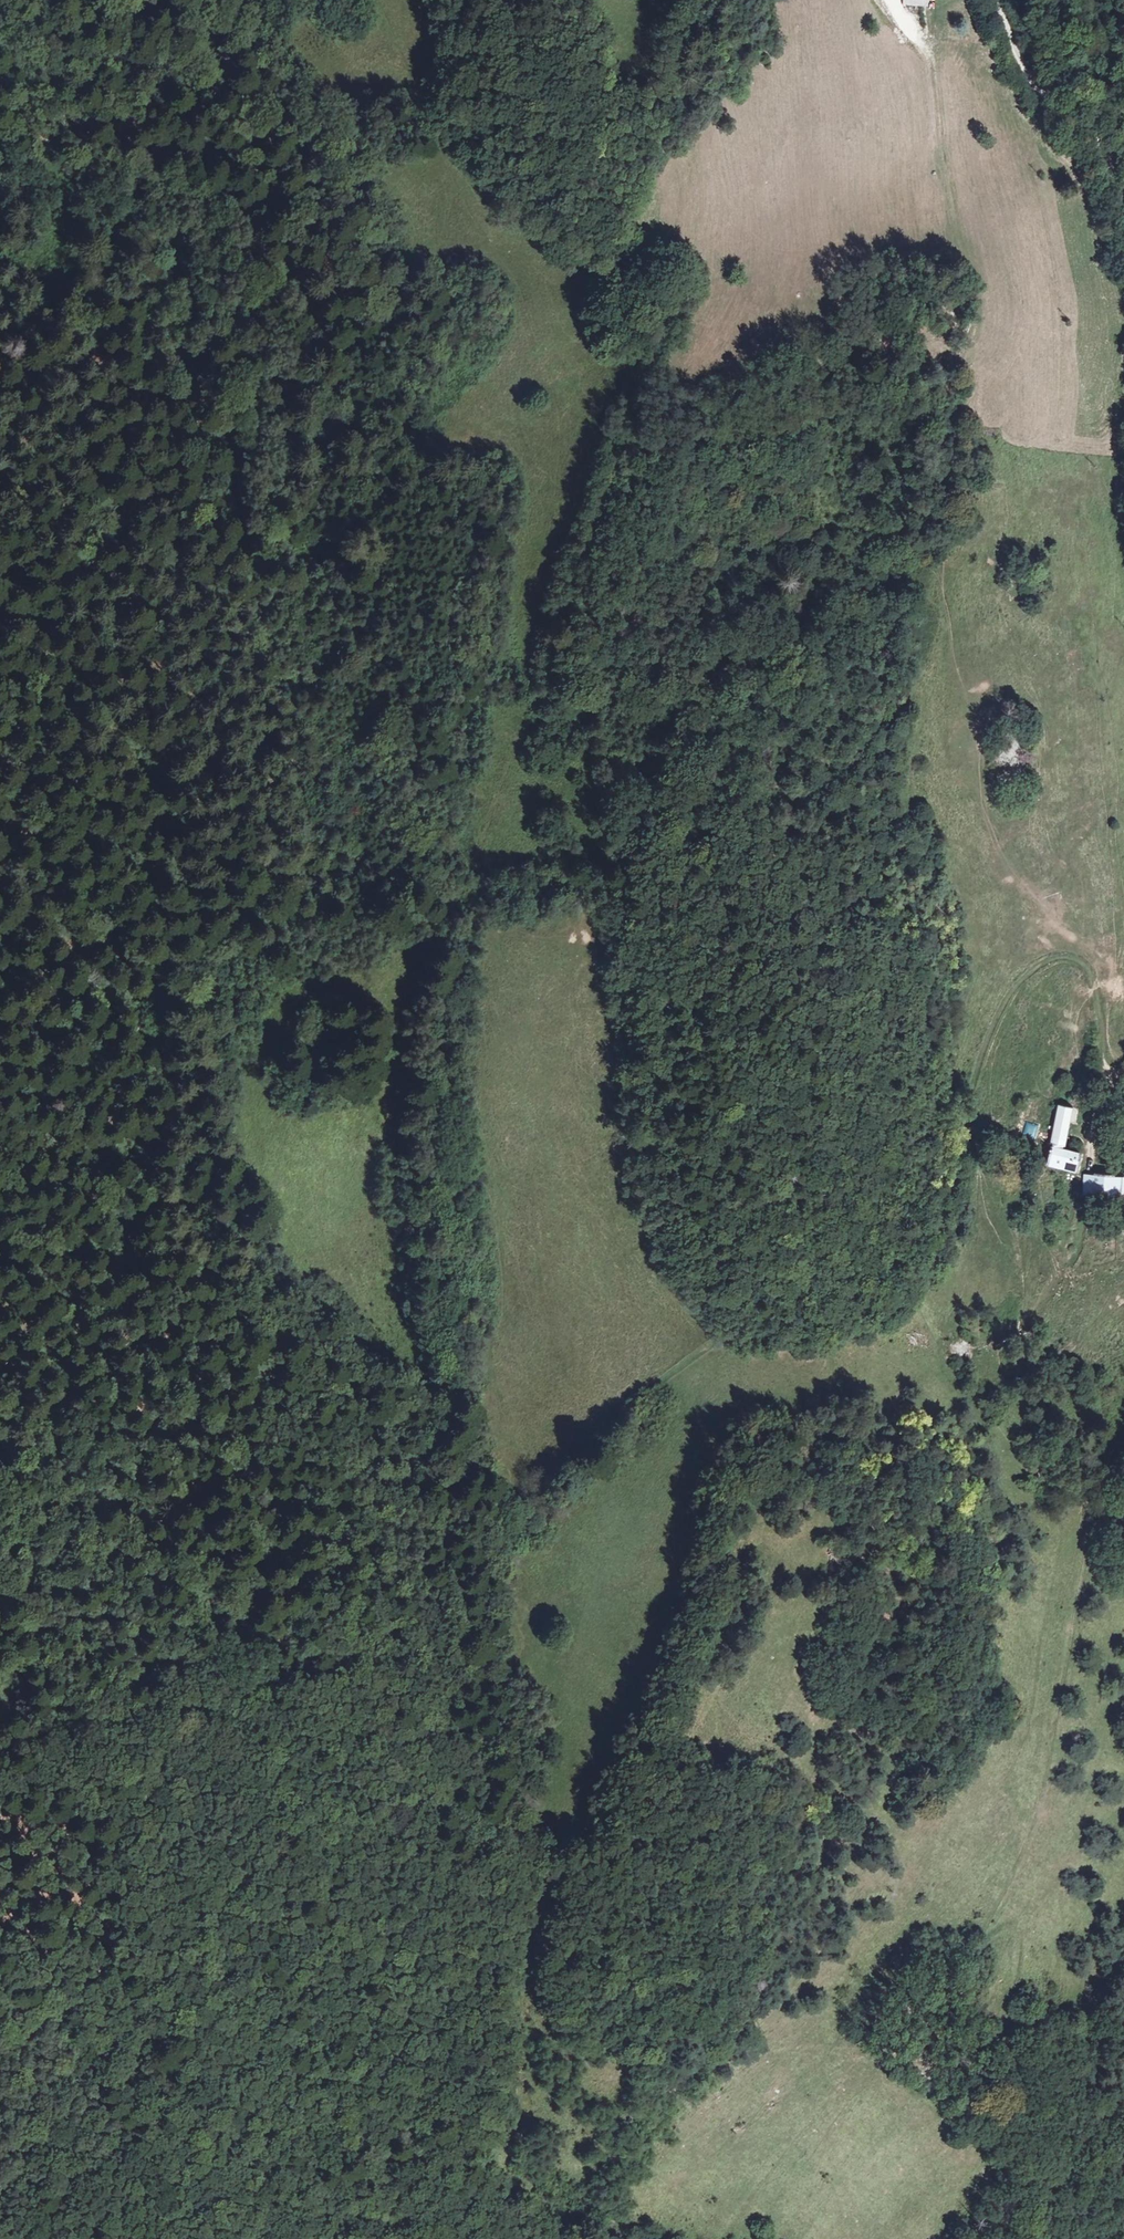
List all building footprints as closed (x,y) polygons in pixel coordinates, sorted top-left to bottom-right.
[(1067,1150),(1073,1111),(1058,1109),(1052,1148),(1054,1148),(1054,1151),(1065,1153),(1065,1150),(1067,1150)] [(1054,1151),(1053,1151),(1051,1162),(1081,1167),(1083,1156),(1065,1153),(1054,1151)] [(1115,1174),(1100,1173),(1099,1175),(1098,1195),(1098,1196),(1114,1196),(1115,1175),(1115,1174)] [(1098,1195),(1099,1175),(1091,1174),(1089,1194),(1098,1195)] [(1115,1175),(1114,1196),(1123,1196),(1123,1194),(1123,1176),(1115,1175)]
